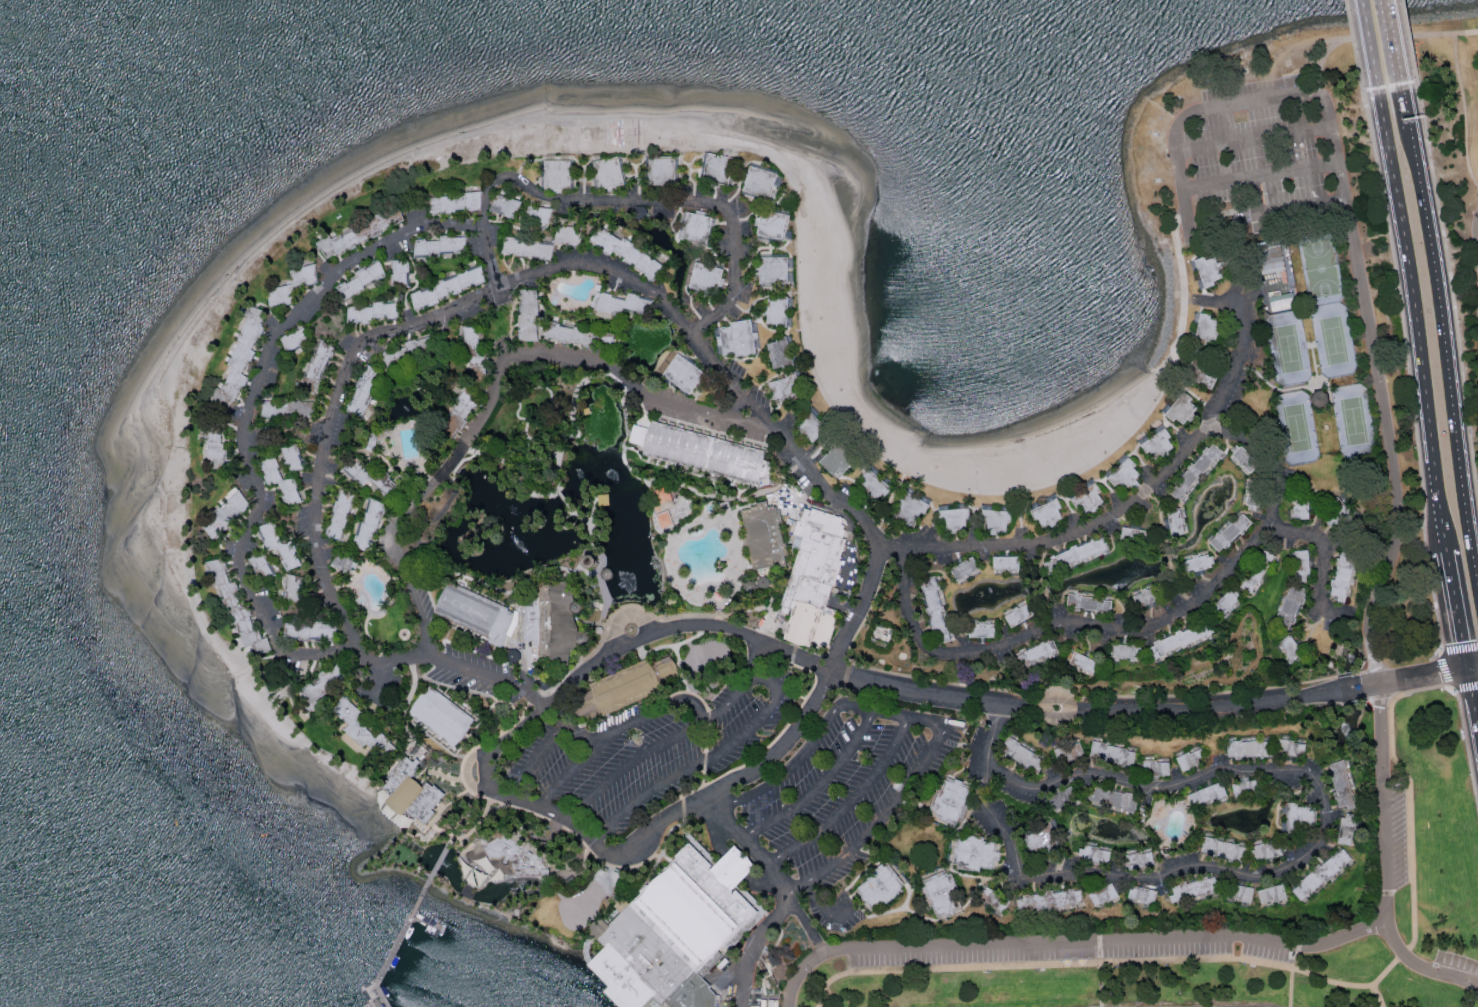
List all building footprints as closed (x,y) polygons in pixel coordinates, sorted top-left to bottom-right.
[(707,153),(739,159),(734,187),(702,182),(707,153)] [(592,163),(623,157),(628,185),(597,191),(592,163)] [(647,157),(680,158),(679,186),(647,185),(647,157)] [(543,161),(575,162),(575,190),(542,190),(543,161)] [(745,192),(753,167),(779,175),(771,200),(745,192)] [(431,216),(432,198),(467,195),(467,193),(483,193),(481,211),(471,212),(470,209),(456,210),(455,213),(431,216)] [(490,212),(499,196),(524,203),(514,219),(490,212)] [(328,259),(316,244),(330,236),(332,240),(354,228),(354,225),(363,221),(366,224),(377,220),(377,216),(400,204),(405,222),(395,226),(392,222),(381,227),(383,236),(373,240),(368,236),(359,241),(360,246),(349,253),(345,248),(336,253),(337,255),(328,259)] [(524,224),(530,207),(555,209),(549,228),(524,224)] [(758,236),(764,210),(792,217),(786,243),(758,236)] [(683,240),(689,213),(715,220),(708,247),(683,240)] [(551,261),(542,260),(541,258),(506,257),(510,238),(518,238),(518,241),(539,241),(539,239),(556,240),(560,226),(586,228),(581,246),(570,245),(570,242),(556,242),(551,261)] [(603,250),(611,234),(623,242),(625,238),(649,253),(647,255),(667,268),(656,283),(647,277),(648,275),(614,252),(611,256),(603,250)] [(415,256),(417,241),(427,240),(427,243),(442,242),(442,236),(451,235),(452,239),(467,238),(466,255),(456,255),(456,253),(441,254),(441,258),(429,258),(428,255),(415,256)] [(762,285),(762,258),(790,259),(789,285),(762,285)] [(1204,288),(1196,261),(1204,258),(1206,262),(1216,259),(1222,280),(1212,283),(1213,286),(1204,288)] [(410,288),(392,287),(392,261),(410,262),(410,288)] [(343,304),(337,288),(347,283),(348,285),(360,278),(358,272),(366,268),(367,270),(381,263),(387,280),(379,283),(377,281),(365,288),(366,293),(357,298),(355,297),(343,304)] [(691,289),(697,264),(724,271),(718,296),(691,289)] [(271,308),(269,290),(293,285),(292,272),(317,266),(318,284),(305,287),(304,285),(293,288),(294,304),(285,306),(284,304),(271,308)] [(415,310),(412,296),(422,291),(424,294),(436,289),(435,285),(444,281),(446,283),(459,278),(458,275),(467,271),(469,273),(483,267),(487,284),(475,289),(473,286),(463,291),(463,294),(455,297),(452,294),(439,300),(440,304),(430,308),(428,305),(415,310)] [(540,342),(521,341),(519,315),(521,315),(520,291),(538,292),(541,317),(537,316),(540,342)] [(612,315),(591,310),(597,293),(612,296),(611,292),(629,296),(631,293),(641,296),(641,299),(655,303),(649,319),(638,316),(638,312),(626,309),(623,314),(612,311),(612,315)] [(788,329),(790,299),(780,298),(780,301),(770,301),(769,308),(766,308),(765,317),(769,317),(769,325),(779,326),(778,328),(788,329)] [(348,324),(349,307),(358,306),(359,309),(374,307),(375,302),(384,302),(385,305),(400,304),(399,319),(389,320),(388,317),(374,319),(373,323),(364,324),(363,322),(348,324)] [(210,402),(218,387),(222,391),(233,368),(229,365),(241,342),(237,339),(249,318),(245,315),(250,306),(272,314),(262,327),(268,332),(262,340),(258,340),(252,351),(256,353),(250,362),(247,362),(242,374),(249,379),(244,389),(238,387),(228,408),(210,402)] [(1195,344),(1200,315),(1210,317),(1209,320),(1220,322),(1216,343),(1206,342),(1205,346),(1195,344)] [(753,321),(755,335),(760,334),(761,340),(756,341),(757,354),(737,357),(737,354),(726,356),(725,347),(720,348),(718,339),(723,338),(722,329),(733,328),(733,323),(753,321)] [(559,339),(545,337),(551,322),(561,324),(561,327),(575,330),(576,327),(586,329),(586,331),(597,333),(597,331),(617,335),(608,354),(595,351),(595,349),(584,347),(584,344),(570,342),(569,344),(560,343),(559,339)] [(466,326),(481,327),(482,339),(479,339),(480,352),(487,353),(489,367),(483,369),(484,379),(472,379),(470,351),(463,350),(463,342),(466,341),(466,326)] [(288,355),(281,337),(290,333),(292,335),(305,328),(311,344),(301,349),(300,348),(288,355)] [(386,371),(383,353),(393,350),(394,352),(407,348),(406,343),(415,340),(417,341),(431,337),(433,355),(427,357),(426,355),(409,361),(410,366),(401,369),(399,367),(386,371)] [(315,394),(302,384),(322,338),(336,348),(333,358),(330,358),(315,394)] [(788,338),(796,367),(786,370),(785,367),(776,369),(774,362),(770,363),(767,354),(772,353),(770,346),(778,344),(778,341),(788,338)] [(688,394),(704,373),(677,352),(661,373),(688,394)] [(1212,391),(1196,384),(1193,387),(1184,382),(1196,356),(1223,366),(1212,391)] [(362,421),(346,410),(350,401),(352,402),(358,389),(357,387),(361,378),(364,378),(370,365),(385,375),(381,382),(378,382),(371,396),(373,397),(368,406),(369,407),(362,421)] [(797,373),(805,400),(795,403),(794,401),(777,405),(771,384),(788,379),(787,375),(797,373)] [(451,439),(441,428),(445,421),(448,422),(456,411),(453,409),(468,387),(482,400),(466,421),(467,422),(461,431),(458,429),(451,439)] [(1165,416),(1184,393),(1193,401),(1191,403),(1197,409),(1183,425),(1177,420),(1174,423),(1165,416)] [(1311,400),(1312,406),(1317,410),(1324,409),(1328,404),(1327,397),(1322,393),(1315,393),(1311,400)] [(262,420),(266,402),(276,402),(276,404),(289,405),(291,399),(300,400),(300,402),(316,402),(313,419),(262,420)] [(810,410),(830,429),(823,436),(821,434),(814,442),(799,428),(806,421),(803,418),(810,410)] [(225,468),(208,468),(209,457),(204,456),(204,443),(206,443),(206,434),(201,433),(202,416),(227,417),(225,468)] [(644,454),(758,485),(761,477),(769,479),(774,462),(766,460),(769,452),(654,421),(652,430),(636,425),(631,442),(646,446),(644,454)] [(412,448),(413,457),(415,457),(414,428),(402,429),(403,451),(406,451),(406,448),(412,448)] [(1140,447),(1165,430),(1171,439),(1168,441),(1173,448),(1155,460),(1150,453),(1146,456),(1140,447)] [(821,463),(840,443),(860,463),(854,469),(852,467),(844,475),(840,471),(835,477),(821,463)] [(1180,504),(1170,496),(1175,490),(1173,488),(1175,486),(1177,487),(1184,479),(1183,477),(1188,471),(1187,470),(1192,465),(1194,466),(1204,454),(1203,454),(1211,444),(1223,454),(1200,480),(1199,479),(1187,492),(1188,493),(1180,504)] [(280,448),(297,445),(307,469),(289,470),(280,448)] [(1241,448),(1259,465),(1250,474),(1243,467),(1241,469),(1238,466),(1240,464),(1233,457),(1241,448)] [(303,502),(288,506),(276,483),(268,484),(260,462),(276,457),(280,468),(278,469),(284,481),(293,479),(303,502)] [(362,487),(354,480),(356,478),(345,468),(357,458),(365,465),(364,467),(374,474),(380,469),(401,487),(387,498),(380,492),(381,489),(371,480),(362,487)] [(1111,479),(1131,459),(1138,466),(1136,468),(1142,475),(1128,489),(1121,482),(1118,486),(1111,479)] [(870,470),(893,489),(887,497),(884,494),(878,502),(861,487),(866,480),(864,478),(870,470)] [(1246,507),(1248,497),(1246,496),(1247,492),(1249,492),(1251,482),(1265,484),(1261,510),(1246,507)] [(1073,501),(1098,484),(1103,492),(1100,494),(1106,502),(1088,514),(1083,506),(1079,509),(1073,501)] [(674,504),(666,485),(654,489),(661,509),(674,504)] [(343,544),(327,536),(330,526),(332,526),(336,512),(334,511),(337,502),(339,502),(344,488),(359,495),(356,505),(354,505),(350,519),(352,520),(349,529),(346,529),(343,544)] [(909,526),(893,517),(902,501),(900,500),(905,492),(931,506),(926,515),(923,513),(917,523),(913,521),(909,526)] [(238,493),(250,506),(215,541),(199,528),(238,493)] [(1294,522),(1294,508),(1296,508),(1295,498),(1309,497),(1310,521),(1294,522)] [(354,547),(361,522),(364,523),(370,498),(386,505),(384,515),(381,515),(372,553),(354,547)] [(1033,512),(1059,499),(1064,509),(1060,511),(1064,520),(1045,529),(1040,520),(1037,521),(1033,512)] [(1338,499),(1358,522),(1343,535),(1335,526),(1332,529),(1326,523),(1329,520),(1322,512),(1338,499)] [(756,570),(789,563),(777,504),(743,511),(756,570)] [(670,524),(666,510),(655,514),(659,527),(670,524)] [(787,635),(830,648),(841,612),(828,608),(842,563),(839,562),(850,528),(843,526),(845,520),(814,510),(781,614),(793,617),(787,635)] [(968,529),(943,531),(941,512),(971,510),(971,519),(968,519),(968,529)] [(985,510),(1014,513),(1013,523),(1009,523),(1008,532),(986,531),(987,521),(984,520),(985,510)] [(1184,536),(1172,538),(1168,512),(1180,510),(1184,536)] [(1210,545),(1216,539),(1215,537),(1218,534),(1220,536),(1235,522),(1236,523),(1243,516),(1252,525),(1246,531),(1247,532),(1242,537),(1240,535),(1230,545),(1231,547),(1226,551),(1224,549),(1219,554),(1210,545)] [(257,528),(275,522),(279,533),(278,534),(284,545),(292,542),(298,552),(295,553),(302,565),(287,571),(282,561),(278,563),(271,549),(266,549),(263,541),(257,528)] [(1126,528),(1151,532),(1148,545),(1123,540),(1126,528)] [(1106,538),(1112,550),(1104,554),(1105,555),(1101,557),(1100,554),(1083,561),(1084,563),(1080,564),(1079,562),(1059,571),(1060,573),(1052,577),(1046,565),(1055,561),(1053,558),(1057,556),(1058,558),(1074,550),(1073,549),(1078,546),(1080,549),(1097,541),(1098,542),(1106,538)] [(331,566),(342,552),(357,558),(352,575),(331,566)] [(1251,594),(1240,588),(1246,577),(1248,578),(1258,559),(1260,560),(1264,552),(1275,558),(1271,566),(1273,567),(1271,570),(1268,569),(1260,584),(1261,585),(1259,588),(1255,586),(1251,594)] [(1295,552),(1308,552),(1309,569),(1307,569),(1307,583),(1295,584),(1294,565),(1296,565),(1295,552)] [(1345,604),(1347,590),(1349,590),(1353,569),(1354,569),(1357,555),(1342,553),(1340,559),(1337,559),(1336,566),(1338,566),(1335,581),(1332,580),(1331,587),(1333,587),(1331,596),(1337,597),(1336,602),(1345,604)] [(248,559),(265,554),(276,577),(259,582),(248,559)] [(591,569),(598,569),(600,565),(600,559),(596,556),(590,556),(587,559),(587,566),(591,569)] [(1211,568),(1187,573),(1184,562),(1194,560),(1193,558),(1198,556),(1198,559),(1209,557),(1211,568)] [(952,570),(974,558),(980,569),(972,574),(973,576),(969,578),(968,576),(958,581),(952,570)] [(996,558),(1021,558),(1021,570),(1011,570),(1011,573),(1006,573),(1006,570),(996,570),(996,558)] [(207,562),(225,560),(228,570),(226,571),(231,584),(236,583),(240,593),(238,594),(243,607),(249,607),(252,616),(251,618),(255,630),(260,630),(263,641),(268,638),(273,653),(248,656),(247,649),(242,650),(235,634),(239,633),(236,624),(232,624),(223,601),(221,602),(216,587),(212,586),(210,579),(213,577),(207,562)] [(299,603),(279,599),(280,589),(283,589),(283,577),(287,577),(287,574),(302,574),(302,593),(299,603)] [(953,641),(939,645),(931,615),(930,616),(928,610),(931,609),(927,594),(926,594),(922,581),(937,577),(940,586),(942,585),(943,589),(939,590),(944,607),(945,607),(946,611),(943,612),(948,629),(951,628),(952,632),(950,633),(953,641)] [(503,644),(517,613),(450,582),(436,614),(503,644)] [(569,667),(572,653),(578,642),(581,629),(573,614),(572,583),(525,583),(525,644),(533,643),(534,666),(569,667)] [(1288,631),(1274,625),(1279,613),(1281,614),(1289,594),(1290,595),(1293,586),(1306,591),(1303,600),(1306,601),(1304,606),(1300,605),(1295,619),(1293,618),(1288,631)] [(1141,609),(1136,598),(1146,593),(1145,591),(1149,590),(1149,592),(1157,588),(1162,600),(1141,609)] [(1211,610),(1230,592),(1239,601),(1232,608),(1233,609),(1230,613),(1228,612),(1220,619),(1211,610)] [(1098,612),(1083,610),(1083,612),(1078,612),(1078,608),(1070,608),(1071,595),(1080,596),(1080,594),(1084,594),(1084,598),(1102,599),(1102,601),(1114,602),(1113,616),(1098,615),(1098,612)] [(367,628),(396,605),(410,622),(381,646),(367,628)] [(1013,628),(1008,617),(1016,612),(1015,610),(1020,608),(1021,610),(1029,605),(1035,616),(1013,628)] [(997,639),(971,638),(971,635),(968,635),(968,628),(971,628),(972,625),(982,625),(982,622),(987,622),(987,625),(997,625),(997,639)] [(338,624),(335,642),(325,642),(324,638),(310,639),(309,641),(299,641),(297,638),(285,637),(287,623),(298,623),(298,625),(311,625),(312,623),(323,623),(323,625),(338,624)] [(1154,661),(1149,649),(1155,647),(1154,644),(1159,641),(1160,643),(1176,636),(1175,634),(1181,631),(1182,635),(1209,623),(1214,634),(1206,638),(1207,640),(1203,642),(1202,640),(1186,647),(1187,648),(1182,650),(1181,647),(1165,654),(1166,657),(1163,659),(1162,657),(1154,661)] [(1290,636),(1306,659),(1294,668),(1278,645),(1290,636)] [(1060,653),(1053,657),(1053,658),(1050,660),(1048,657),(1033,665),(1033,666),(1029,668),(1028,665),(1023,667),(1017,656),(1023,654),(1022,652),(1028,649),(1029,652),(1043,645),(1042,644),(1048,641),(1049,643),(1054,640),(1060,653)] [(1140,659),(1129,659),(1129,662),(1124,662),(1124,659),(1114,660),(1113,647),(1139,646),(1139,649),(1144,649),(1144,656),(1140,656),(1140,659)] [(1095,675),(1085,671),(1084,673),(1080,671),(1081,669),(1072,665),(1077,653),(1100,664),(1095,675)] [(574,699),(584,723),(682,683),(671,657),(653,665),(650,660),(590,685),(593,691),(574,699)] [(331,703),(308,715),(296,691),(321,678),(318,674),(343,662),(355,685),(329,698),(331,703)] [(409,715),(430,687),(476,721),(455,749),(409,715)] [(365,714),(345,698),(331,709),(350,726),(344,731),(378,755),(384,758),(391,757),(400,751),(391,743),(393,740),(361,718),(365,714)] [(1010,738),(1024,744),(1023,747),(1039,754),(1038,757),(1047,762),(1041,774),(1027,768),(1028,766),(1014,759),(1015,757),(1004,751),(1010,738)] [(1280,740),(1294,742),(1293,744),(1307,746),(1305,758),(1278,755),(1280,740)] [(1096,741),(1109,743),(1108,746),(1130,749),(1130,751),(1138,753),(1136,768),(1119,765),(1120,763),(1106,760),(1107,758),(1093,756),(1096,741)] [(1227,743),(1241,742),(1241,743),(1261,742),(1261,743),(1272,743),(1273,758),(1259,759),(1259,757),(1244,758),(1244,757),(1228,758),(1227,743)] [(1062,765),(1056,751),(1069,747),(1070,749),(1081,745),(1085,757),(1062,765)] [(1176,759),(1189,753),(1190,755),(1201,750),(1207,762),(1183,773),(1176,759)] [(387,804),(403,818),(408,812),(426,827),(437,814),(433,811),(446,796),(429,781),(423,788),(411,778),(421,767),(407,756),(388,779),(391,781),(384,789),(393,797),(387,804)] [(1343,758),(1348,774),(1347,774),(1353,793),(1351,793),(1356,809),(1348,811),(1347,807),(1340,809),(1335,794),(1337,794),(1331,773),(1332,772),(1329,762),(1343,758)] [(1143,777),(1143,762),(1156,761),(1156,764),(1169,763),(1169,776),(1143,777)] [(930,813),(959,824),(960,821),(963,822),(971,802),(968,800),(973,787),(944,776),(930,813)] [(1232,786),(1235,799),(1251,796),(1252,798),(1266,795),(1263,780),(1232,786)] [(1050,799),(1057,812),(1071,803),(1072,805),(1086,798),(1078,783),(1050,799)] [(1222,783),(1227,795),(1203,805),(1198,792),(1222,783)] [(1098,787),(1095,802),(1108,804),(1107,806),(1125,809),(1125,811),(1137,814),(1139,798),(1134,797),(1134,795),(1111,791),(1111,789),(1098,787)] [(1198,792),(1203,805),(1193,808),(1190,801),(1188,796),(1198,792)] [(1287,839),(1287,805),(1297,805),(1297,809),(1309,809),(1309,813),(1316,813),(1316,832),(1309,832),(1309,835),(1297,835),(1297,839),(1287,839)] [(1338,844),(1351,846),(1354,832),(1356,833),(1359,816),(1347,814),(1346,819),(1342,819),(1338,844)] [(1021,831),(1029,853),(1061,842),(1053,820),(1021,831)] [(543,856),(503,835),(490,844),(487,840),(478,839),(474,851),(467,854),(471,864),(489,857),(497,869),(506,875),(517,875),(548,876),(543,856)] [(1202,853),(1214,855),(1214,860),(1246,865),(1248,849),(1236,848),(1237,846),(1217,843),(1217,840),(1204,838),(1202,853)] [(962,839),(997,843),(996,852),(1003,853),(1002,861),(995,860),(994,869),(959,865),(962,839)] [(735,995),(734,1006),(628,1006),(584,962),(593,931),(626,897),(633,904),(692,844),(716,867),(736,847),(757,867),(738,887),(769,916),(709,979),(722,995),(735,995)] [(1257,863),(1283,858),(1280,844),(1269,847),(1268,845),(1254,847),(1255,851),(1250,852),(1251,860),(1256,859),(1257,863)] [(1086,846),(1083,861),(1111,865),(1113,852),(1101,850),(1101,848),(1086,846)] [(1293,892),(1301,903),(1352,861),(1344,851),(1338,855),(1336,853),(1332,856),(1333,858),(1321,868),(1319,866),(1314,869),(1316,872),(1302,883),(1301,881),(1296,886),(1298,888),(1293,892)] [(1124,856),(1126,868),(1131,867),(1132,871),(1155,866),(1152,854),(1140,856),(1140,853),(1124,856)] [(875,909),(860,888),(888,867),(904,887),(875,909)] [(924,881),(949,871),(963,907),(939,917),(924,881)] [(1172,889),(1174,896),(1170,898),(1172,905),(1191,899),(1192,900),(1207,896),(1207,897),(1220,893),(1215,879),(1202,883),(1201,881),(1187,886),(1187,884),(1172,889)] [(1092,895),(1098,906),(1109,901),(1110,903),(1121,897),(1114,883),(1092,895)] [(1228,885),(1226,898),(1241,901),(1241,903),(1252,905),(1254,890),(1228,885)] [(983,889),(979,897),(994,905),(993,908),(1005,914),(1012,900),(1003,895),(1004,894),(990,886),(987,891),(983,889)] [(1133,886),(1131,899),(1143,901),(1142,905),(1154,907),(1157,893),(1148,891),(1148,889),(1133,886)] [(1259,891),(1262,905),(1277,901),(1277,903),(1288,901),(1284,886),(1259,891)] [(1019,901),(1021,914),(1086,903),(1084,891),(1069,893),(1069,892),(1056,894),(1055,892),(1026,897),(1026,899),(1019,901)]
